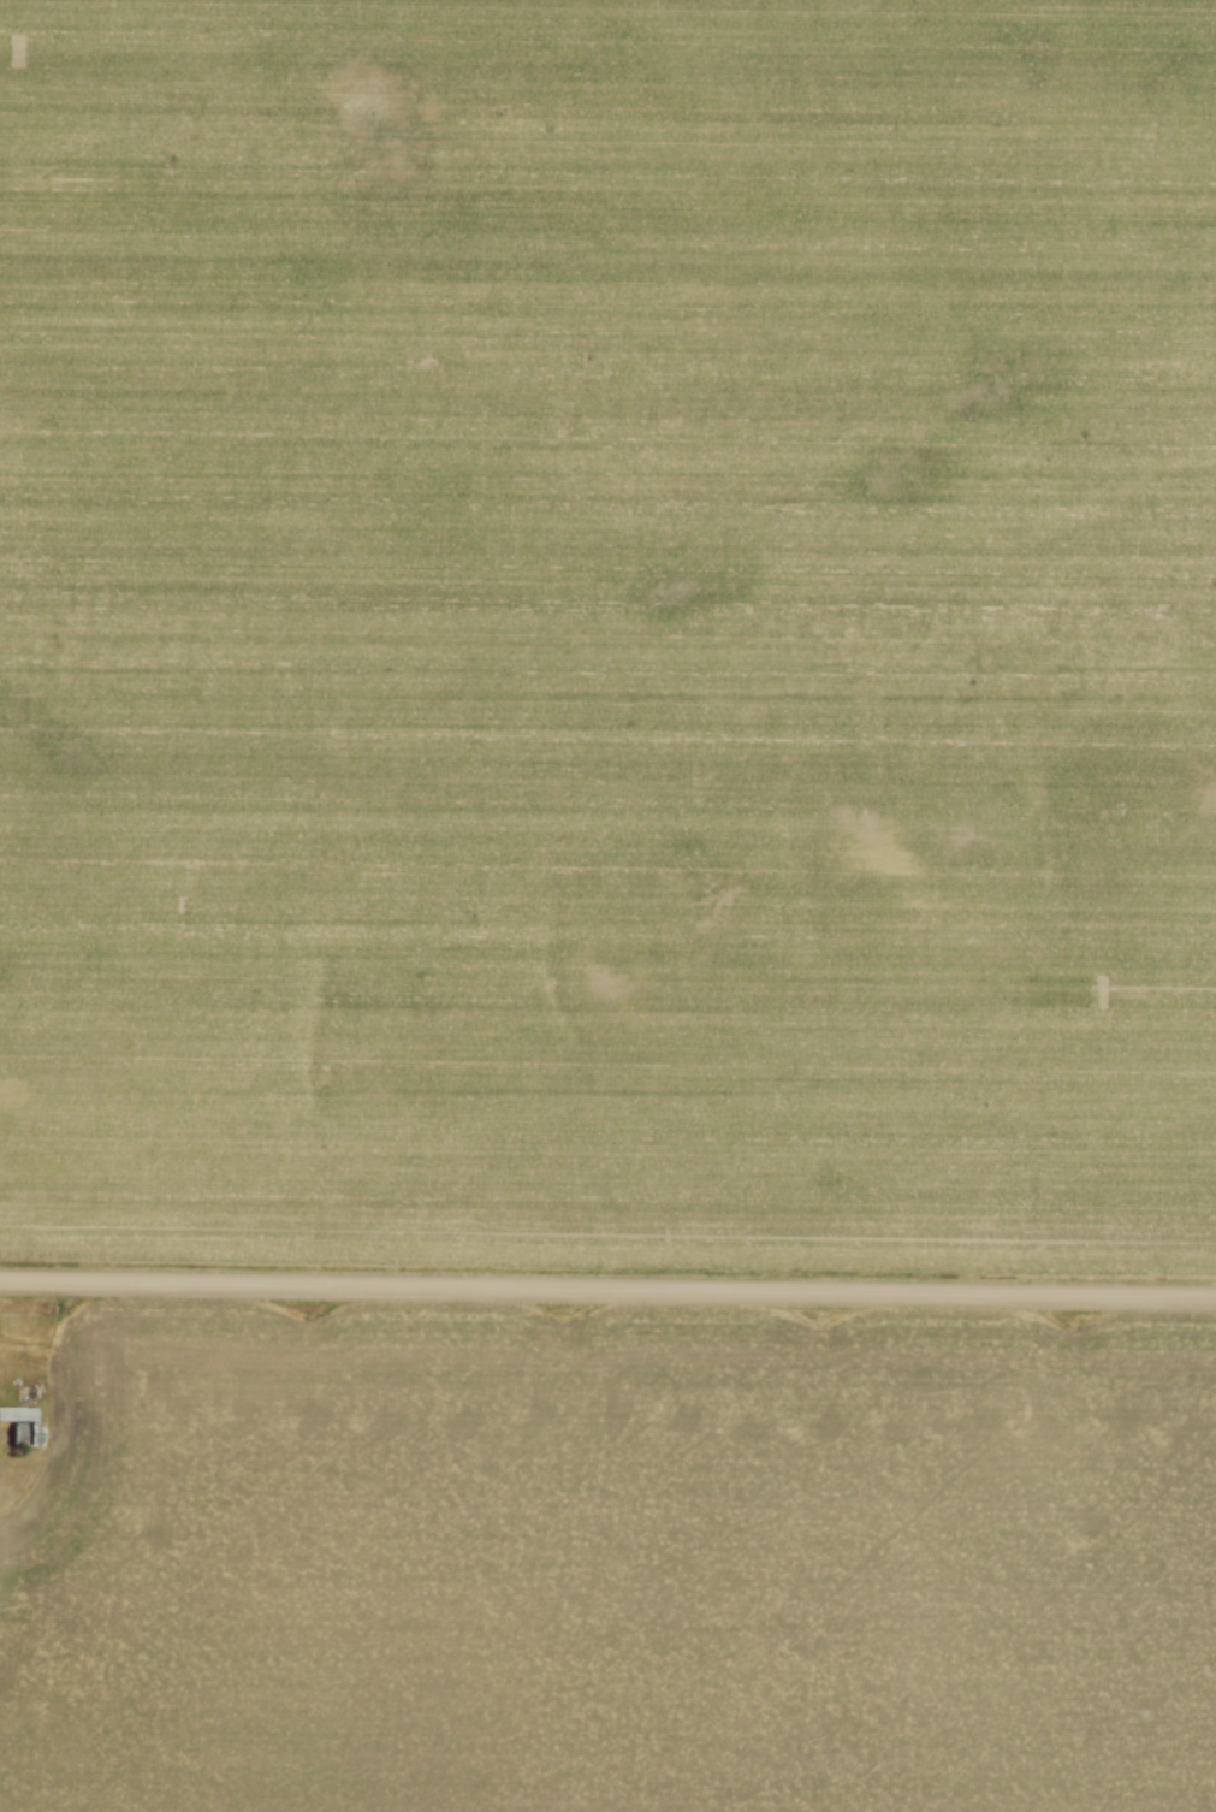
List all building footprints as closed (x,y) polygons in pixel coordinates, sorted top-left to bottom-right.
[(37,1419),(0,1419),(0,1405),(37,1405),(37,1419)] [(14,1421),(40,1421),(40,1444),(14,1444),(14,1421)]
